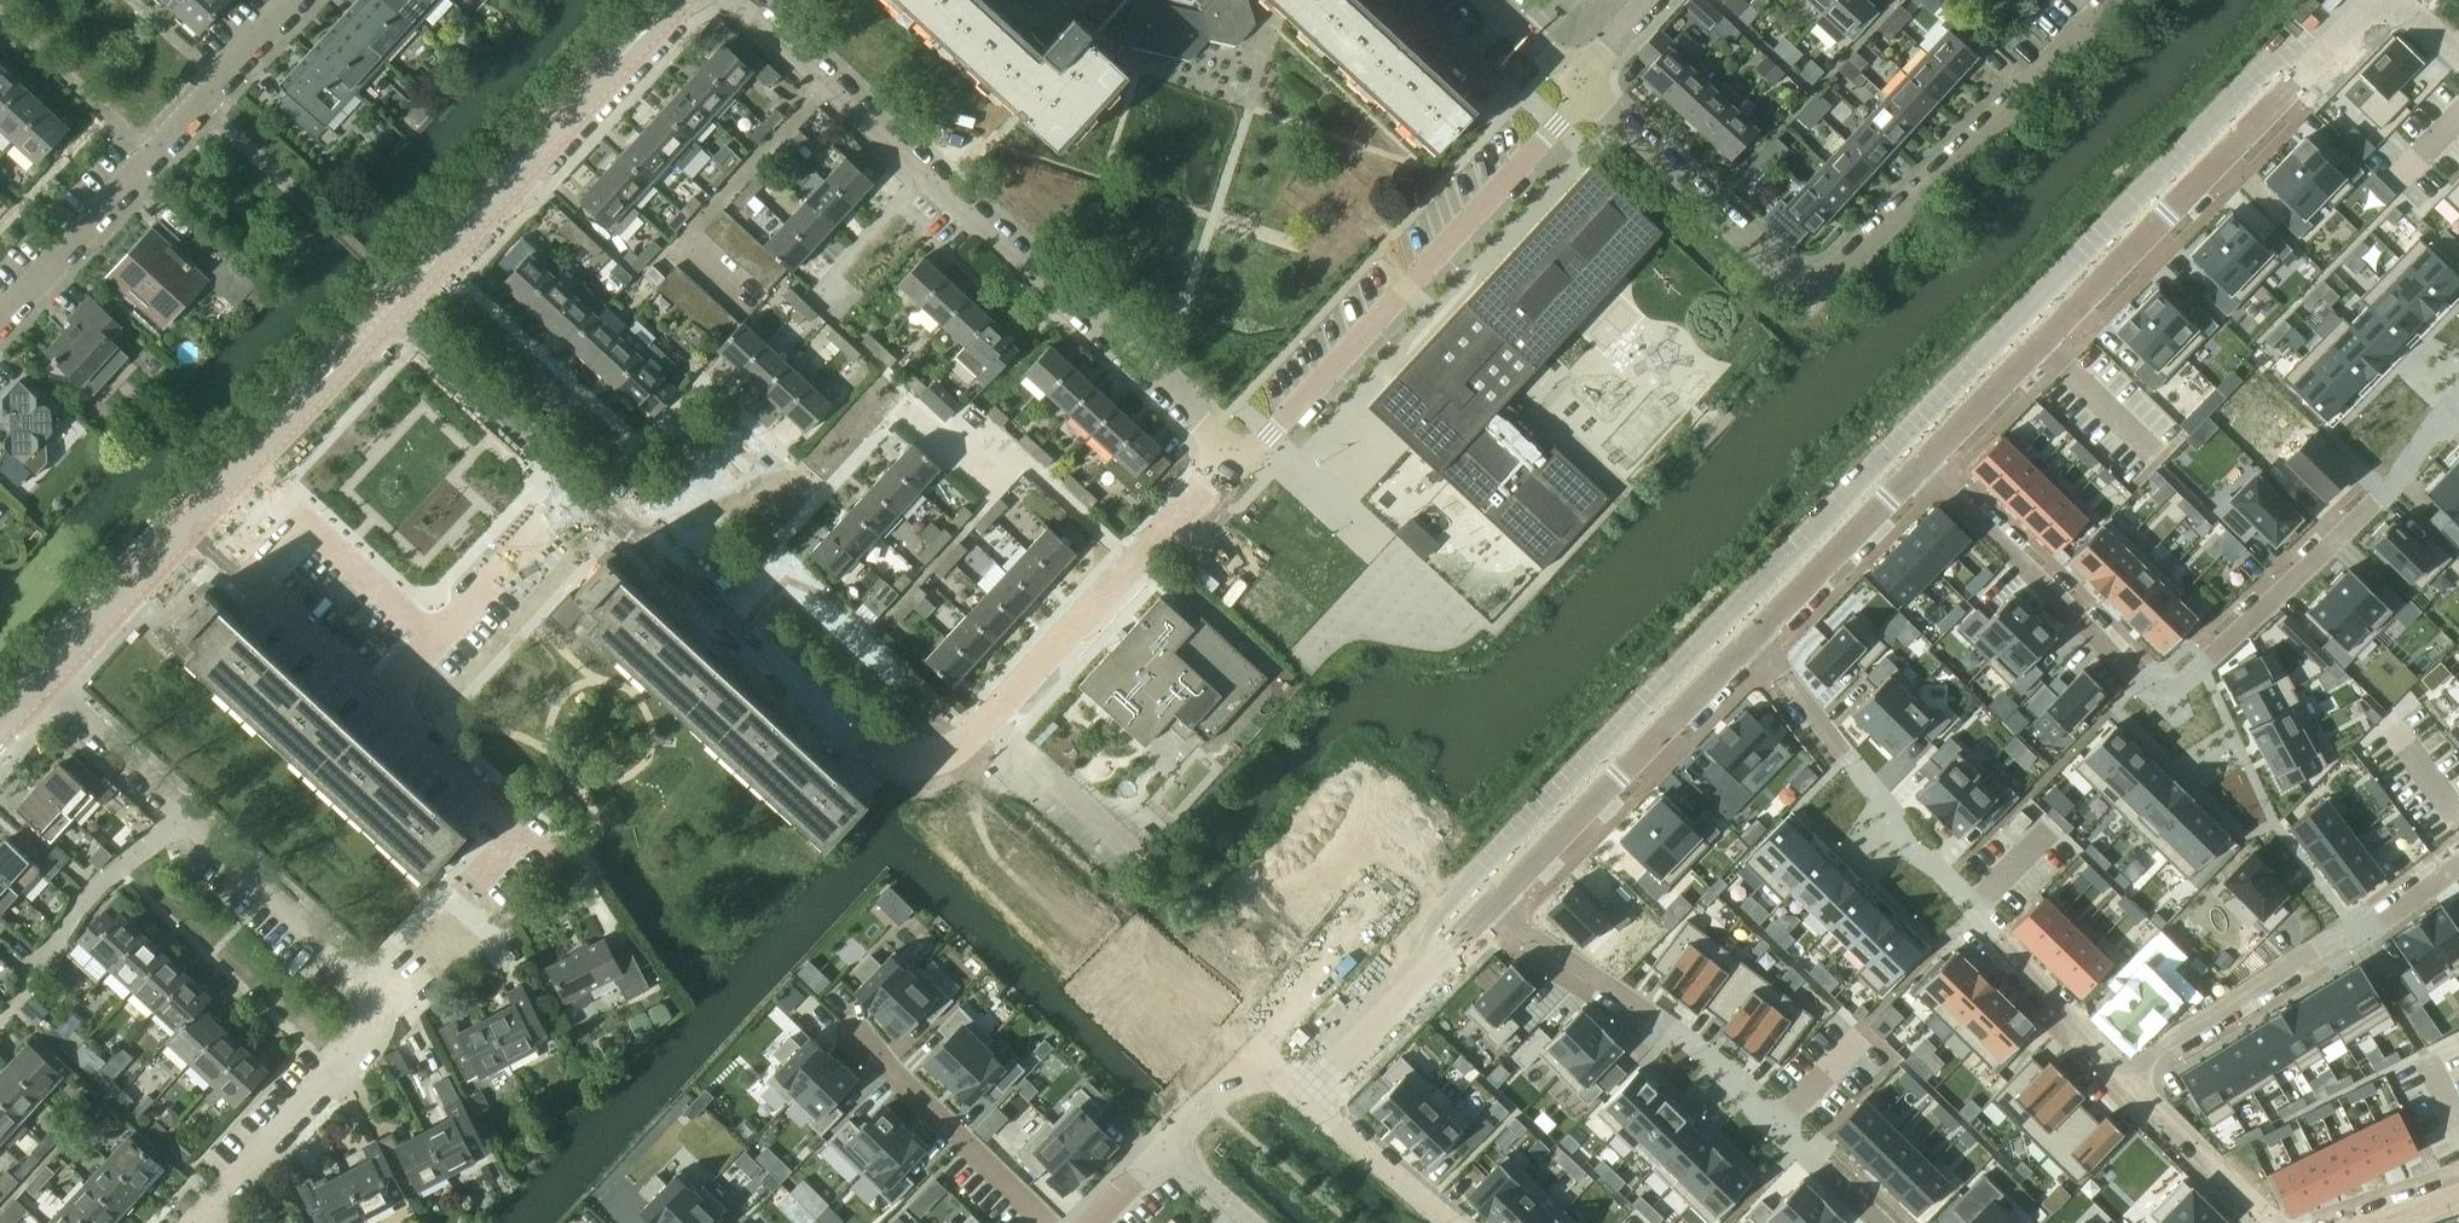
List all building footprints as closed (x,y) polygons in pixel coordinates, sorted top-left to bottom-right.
[(175,13),(187,0),(162,0),(175,13)] [(175,13),(198,34),(230,0),(187,0),(175,13)] [(342,24),(381,60),(411,28),(381,0),(364,0),(342,24)] [(411,28),(437,0),(381,0),(411,28)] [(1026,112),(1023,116),(1058,147),(1127,72),(1111,57),(1124,43),(1190,60),(1210,37),(1237,45),(1257,24),(1250,0),(1089,0),(1039,55),(978,0),(902,0),(1026,112)] [(1439,150),(1473,113),(1350,0),(1276,0),(1439,150)] [(1739,17),(1750,5),(1744,0),(1723,0),(1722,1),(1729,8),(1739,17)] [(1826,11),(1836,0),(1814,0),(1826,11)] [(1847,31),(1845,33),(1846,34),(1872,5),(1873,3),(1869,0),(1836,0),(1826,11),(1847,31)] [(2445,3),(2458,17),(2458,0),(2448,0),(2445,3)] [(1732,24),(1723,15),(1710,4),(1703,11),(1716,22),(1712,27),(1721,37),(1732,24)] [(1899,4),(1888,16),(1900,28),(1911,15),(1899,4)] [(1739,17),(1747,24),(1761,37),(1772,23),(1759,11),(1758,12),(1750,5),(1739,17)] [(1872,5),(1846,34),(1853,40),(1880,12),(1872,5)] [(1888,16),(1879,26),(1876,29),(1889,40),(1900,28),(1888,16)] [(1948,27),(1926,51),(1954,78),(1987,42),(1962,19),(1951,30),(1948,27)] [(342,24),(312,56),(351,93),(381,60),(342,24)] [(1740,32),(1732,24),(1721,37),(1729,44),(1740,32)] [(1667,96),(1694,66),(1672,46),(1676,42),(1660,27),(1639,50),(1653,64),(1644,74),(1667,96)] [(702,67),(731,93),(752,71),(770,87),(780,75),(737,36),(727,48),(723,44),(702,67)] [(1783,57),(1794,45),(1784,36),(1773,48),(1783,57)] [(2357,107),(2380,129),(2409,99),(2399,89),(2397,87),(2403,81),(2421,63),(2396,39),(2358,79),(2372,92),(2357,107)] [(1803,54),(1794,45),(1783,57),(1792,66),(1803,54)] [(1856,50),(1848,60),(1860,72),(1869,63),(1856,50)] [(1926,51),(1905,73),(1934,100),(1954,78),(1926,51)] [(1754,68),(1764,77),(1776,64),(1766,55),(1754,68)] [(351,93),(312,56),(282,89),(288,94),(276,107),(310,137),(351,93)] [(1860,72),(1848,60),(1839,70),(1851,82),(1860,72)] [(1785,73),(1776,64),(1764,77),(1773,86),(1785,73)] [(22,85),(0,65),(0,110),(22,85)] [(1667,96),(1689,116),(1716,87),(1694,66),(1667,96)] [(702,67),(682,89),(710,116),(731,93),(702,67)] [(1905,73),(1885,95),(1914,122),(1934,100),(1905,73)] [(1834,75),(1827,83),(1836,91),(1840,87),(1834,82),(1838,78),(1834,75)] [(14,140),(45,106),(22,85),(0,110),(0,127),(14,140)] [(1689,116),(1711,136),(1737,107),(1716,87),(1689,116)] [(682,89),(662,111),(690,138),(710,116),(682,89)] [(1807,104),(1821,117),(1832,105),(1818,92),(1807,104)] [(1885,95),(1865,118),(1893,144),(1914,122),(1885,95)] [(1810,129),(1821,117),(1807,104),(1796,116),(1810,129)] [(68,127),(45,106),(14,140),(37,161),(68,127)] [(762,122),(770,129),(783,115),(775,107),(762,122)] [(1759,127),(1737,107),(1711,136),(1732,156),(1759,127)] [(662,111),(642,133),(670,160),(690,138),(662,111)] [(1865,118),(1845,140),(1874,166),(1893,144),(1865,118)] [(758,143),(770,129),(762,122),(749,135),(758,143)] [(786,144),(794,152),(808,137),(799,129),(786,144)] [(642,133),(621,156),(649,183),(670,160),(642,133)] [(1776,137),(1767,147),(1779,159),(1788,149),(1776,137)] [(2304,138),(2284,159),(2333,206),(2353,186),(2351,184),(2363,171),(2346,155),(2334,167),(2304,138)] [(1845,140),(1824,162),(1853,188),(1874,166),(1845,140)] [(782,165),(794,152),(786,144),(774,157),(782,165)] [(1779,159),(1767,147),(1746,169),(1758,180),(1779,159)] [(721,166),(729,173),(741,160),(733,153),(721,166)] [(621,156),(601,178),(629,204),(649,183),(621,156)] [(846,157),(825,180),(852,205),(873,182),(846,157)] [(2266,176),(2263,179),(2294,209),(2281,221),(2299,237),(2311,224),(2305,218),(2324,199),(2332,207),(2333,206),(2284,159),(2276,167),(2274,164),(2264,174),(2266,176)] [(1824,162),(1805,183),(1833,210),(1853,188),(1824,162)] [(1387,385),(1366,406),(1410,446),(1543,569),(1609,497),(1504,400),(1662,231),(1590,165),(1387,385)] [(715,188),(729,173),(721,166),(707,181),(715,188)] [(759,173),(745,188),(754,195),(767,181),(759,173)] [(601,178),(580,201),(609,227),(618,236),(639,213),(629,204),(601,178)] [(2442,196),(2458,213),(2458,179),(2442,196)] [(825,180),(805,202),(832,227),(852,205),(825,180)] [(1780,198),(1761,219),(1792,248),(1810,229),(1813,232),(1833,210),(1805,183),(1786,204),(1780,198)] [(754,195),(745,188),(732,201),(740,209),(754,195)] [(693,195),(679,210),(688,219),(702,203),(693,195)] [(805,202),(785,224),(812,249),(832,227),(805,202)] [(2395,207),(2384,217),(2391,224),(2402,214),(2395,207)] [(715,241),(734,219),(723,209),(704,231),(715,241)] [(688,219),(679,210),(667,224),(675,232),(688,219)] [(2217,227),(2210,234),(2259,282),(2291,249),(2271,231),(2260,242),(2230,214),(2227,216),(2225,215),(2215,225),(2217,227)] [(582,245),(589,237),(569,219),(559,230),(579,248),(582,245)] [(715,241),(725,251),(745,229),(734,219),(715,241)] [(785,224),(764,246),(766,248),(777,258),(787,268),(791,271),(812,249),(785,224)] [(725,251),(736,260),(756,239),(745,229),(725,251)] [(2447,230),(2440,237),(2450,247),(2457,240),(2447,230)] [(128,264),(113,280),(162,327),(205,280),(204,279),(185,261),(187,251),(175,240),(170,246),(156,233),(140,251),(136,248),(124,261),(128,264)] [(2210,234),(2190,255),(2219,284),(2208,296),(2227,315),(2259,282),(2210,234)] [(601,249),(589,237),(582,245),(595,256),(601,249)] [(2399,257),(2443,300),(2458,283),(2458,277),(2450,268),(2453,265),(2430,242),(2427,246),(2419,238),(2399,257)] [(640,254),(631,264),(639,272),(648,261),(661,247),(652,239),(640,254)] [(736,260),(747,270),(766,248),(764,246),(756,239),(736,260)] [(2450,247),(2458,256),(2458,242),(2457,240),(2450,247)] [(2361,241),(2351,251),(2359,257),(2368,247),(2361,241)] [(747,270),(757,280),(777,258),(766,248),(747,270)] [(2351,251),(2342,261),(2355,274),(2365,263),(2359,257),(2351,251)] [(503,284),(527,305),(553,276),(529,255),(503,284)] [(226,256),(204,279),(205,280),(236,307),(256,283),(226,256)] [(898,284),(921,305),(946,277),(923,256),(898,284)] [(2399,257),(2379,278),(2422,320),(2432,310),(2434,312),(2445,302),(2443,300),(2399,257)] [(787,268),(777,258),(757,280),(768,289),(787,268)] [(632,276),(617,263),(610,272),(625,285),(632,276)] [(656,287),(672,302),(692,279),(677,265),(665,278),(656,287)] [(643,276),(656,287),(665,278),(652,266),(643,276)] [(527,305),(548,325),(574,296),(553,276),(527,305)] [(921,305),(943,325),(969,297),(946,277),(921,305)] [(2379,278),(2360,298),(2405,342),(2415,332),(2413,330),(2422,320),(2379,278)] [(672,302),(685,314),(706,292),(692,279),(672,302)] [(2323,280),(2313,290),(2320,297),(2330,287),(2323,280)] [(796,309),(804,300),(790,287),(782,296),(796,309)] [(2143,303),(2136,310),(2185,358),(2217,325),(2198,306),(2186,318),(2156,289),(2153,292),(2151,290),(2141,301),(2143,303)] [(2313,290),(2303,300),(2310,307),(2320,297),(2313,290)] [(685,314),(700,327),(720,304),(706,292),(685,314)] [(548,325),(571,345),(597,316),(574,296),(548,325)] [(943,325),(965,345),(991,317),(969,297),(943,325)] [(47,353),(80,384),(116,346),(108,339),(120,326),(89,298),(70,319),(74,323),(47,353)] [(2342,317),(2341,317),(2384,360),(2394,350),(2396,351),(2405,342),(2360,298),(2359,299),(2367,307),(2350,324),(2342,317)] [(804,300),(796,309),(810,322),(818,313),(804,300)] [(700,327),(710,337),(731,314),(720,304),(700,327)] [(2136,310),(2116,331),(2146,360),(2134,372),(2153,391),(2185,358),(2136,310)] [(710,337),(721,346),(741,324),(731,314),(710,337)] [(571,345),(593,365),(619,337),(619,336),(597,316),(571,345)] [(965,345),(955,356),(978,377),(988,366),(996,373),(1018,349),(1010,342),(1014,338),(991,317),(965,345)] [(2341,317),(2322,337),(2367,381),(2376,371),(2374,370),(2384,360),(2341,317)] [(2284,320),(2274,330),(2281,337),(2291,327),(2284,320)] [(718,349),(741,370),(766,342),(743,322),(741,324),(721,346),(718,349)] [(593,365),(615,386),(642,357),(641,356),(651,346),(628,325),(619,336),(619,337),(593,365)] [(840,350),(848,341),(834,328),(826,337),(840,350)] [(2274,330),(2264,340),(2271,347),(2281,337),(2274,330)] [(876,355),(884,346),(869,333),(861,341),(876,355)] [(709,336),(698,348),(708,358),(719,346),(709,336)] [(2322,337),(2303,356),(2345,399),(2355,389),(2357,391),(2367,381),(2322,337)] [(848,341),(840,350),(853,362),(862,353),(848,341)] [(741,370),(763,390),(788,362),(766,342),(741,370)] [(1026,371),(1049,392),(1073,365),(1050,344),(1026,371)] [(897,359),(884,346),(876,355),(889,367),(897,359)] [(2303,356),(2282,377),(2327,421),(2338,411),(2336,409),(2345,399),(2303,356)] [(642,357),(615,386),(637,406),(640,402),(656,416),(679,390),(642,357)] [(763,390),(785,410),(810,383),(788,362),(763,390)] [(1049,392),(1071,412),(1096,385),(1073,365),(1049,392)] [(920,395),(927,388),(913,375),(906,383),(920,395)] [(0,442),(0,444),(22,463),(35,475),(47,463),(46,437),(63,420),(19,380),(2,398),(2,407),(8,412),(2,419),(3,428),(9,433),(0,442)] [(920,395),(919,396),(944,421),(960,404),(934,380),(927,388),(920,395)] [(810,383),(785,410),(808,432),(833,404),(810,383)] [(1071,412),(1093,432),(1118,405),(1096,385),(1071,412)] [(1009,417),(995,404),(987,413),(1001,426),(1009,417)] [(1093,432),(1116,453),(1140,426),(1118,405),(1093,432)] [(2044,408),(2037,415),(2047,425),(2054,418),(2044,408)] [(2208,417),(2200,425),(2210,434),(2217,427),(2208,417)] [(2054,418),(2047,425),(2057,435),(2064,428),(2054,418)] [(1116,453),(1104,466),(1139,497),(1170,462),(1159,452),(1163,447),(1140,426),(1116,453)] [(1032,455),(1040,446),(1026,433),(1018,441),(1032,455)] [(2286,460),(2325,499),(2349,474),(2310,436),(2286,460)] [(2001,437),(1970,469),(1988,486),(2019,454),(2001,437)] [(2077,441),(2070,448),(2080,458),(2087,451),(2077,441)] [(893,465),(920,490),(941,467),(913,442),(893,465)] [(1054,459),(1040,446),(1032,455),(1046,467),(1054,459)] [(2087,451),(2080,458),(2090,468),(2097,461),(2087,451)] [(2019,454),(1988,486),(2004,502),(2035,470),(2019,454)] [(2447,473),(2458,485),(2458,455),(2448,466),(2451,469),(2447,473)] [(893,465),(872,487),(900,512),(920,490),(893,465)] [(2104,467),(2097,474),(2107,484),(2114,477),(2104,467)] [(2240,526),(2249,517),(2256,524),(2260,519),(2277,535),(2300,510),(2257,468),(2234,492),(2230,488),(2215,503),(2240,526)] [(2035,470),(2004,502),(2021,518),(2052,486),(2035,470)] [(2155,470),(2149,477),(2159,487),(2166,480),(2155,470)] [(2424,494),(2449,518),(2439,529),(2458,549),(2458,485),(2447,473),(2426,494),(2425,492),(2424,494)] [(1062,482),(1077,495),(1084,487),(1069,474),(1062,482)] [(2052,486),(2021,518),(2038,534),(2069,503),(2052,486)] [(872,487),(852,509),(880,534),(900,512),(872,487)] [(1084,487),(1077,495),(1090,508),(1098,500),(1084,487)] [(987,511),(996,519),(1008,505),(999,497),(987,511)] [(2183,497),(2176,504),(2187,514),(2193,507),(2183,497)] [(2069,503),(2038,534),(2055,551),(2086,520),(2069,503)] [(973,513),(967,508),(964,506),(952,521),(960,528),(973,513)] [(1937,506),(1920,523),(1952,554),(1969,536),(1937,506)] [(2193,507),(2187,514),(2197,524),(2204,517),(2193,507)] [(852,509),(832,531),(860,556),(880,534),(852,509)] [(996,519),(987,511),(974,526),(982,533),(996,519)] [(2110,516),(2067,560),(2069,562),(2069,561),(2076,568),(2074,570),(2084,580),(2086,578),(2087,578),(2129,535),(2111,518),(2112,517),(2110,516)] [(1410,519),(1397,533),(1424,558),(1437,543),(1410,519)] [(2375,539),(2370,544),(2371,544),(2372,543),(2377,549),(2374,552),(2386,564),(2389,561),(2410,581),(2410,582),(2411,583),(2411,582),(2420,590),(2451,557),(2429,537),(2419,547),(2393,522),(2394,522),(2393,521),(2388,525),(2385,522),(2372,535),(2375,539)] [(1920,523),(1904,540),(1936,571),(1952,554),(1920,523)] [(1049,526),(1029,549),(1056,574),(1077,551),(1049,526)] [(944,528),(932,541),(940,549),(952,536),(944,528)] [(2226,529),(2219,536),(2229,546),(2236,539),(2226,529)] [(860,556),(832,531),(811,554),(839,579),(860,556)] [(2129,535),(2087,578),(2106,597),(2148,554),(2129,535)] [(2236,539),(2229,546),(2238,554),(2239,556),(2246,549),(2236,539)] [(1904,540),(1888,556),(1919,587),(1936,571),(1904,540)] [(940,549),(932,541),(918,556),(927,564),(940,549)] [(960,541),(947,554),(956,562),(968,549),(960,541)] [(2231,562),(2238,554),(2229,546),(2222,553),(2231,562)] [(1029,549),(1009,571),(1036,596),(1056,574),(1029,549)] [(956,562),(947,554),(933,570),(942,578),(956,562)] [(2148,554),(2106,597),(2124,615),(2166,571),(2148,554)] [(1888,556),(1871,574),(1903,605),(1919,587),(1888,556)] [(568,632),(578,621),(826,850),(870,803),(608,559),(573,597),(570,593),(549,615),(568,632)] [(1986,567),(1976,577),(1983,584),(1993,574),(1986,567)] [(2333,587),(2328,591),(2374,636),(2406,603),(2385,582),(2374,593),(2348,568),(2347,569),(2348,570),(2345,574),(2342,572),(2330,584),(2333,587)] [(1009,571),(989,593),(1016,618),(1036,596),(1009,571)] [(2125,616),(2123,618),(2133,628),(2135,625),(2143,633),(2185,590),(2166,571),(2124,615),(2125,616)] [(903,572),(891,585),(900,593),(912,580),(903,572)] [(1976,577),(1966,588),(1972,595),(1983,584),(1976,577)] [(885,579),(863,603),(878,616),(886,608),(900,593),(891,585),(885,579)] [(918,585),(907,598),(916,606),(927,593),(918,585)] [(178,623),(165,636),(425,878),(469,831),(208,588),(177,622),(178,623)] [(2185,590),(2143,633),(2161,651),(2163,653),(2174,641),(2178,644),(2201,621),(2197,618),(2201,613),(2182,595),(2186,591),(2185,590)] [(2307,610),(2306,611),(2332,637),(2321,647),(2342,669),(2374,636),(2328,591),(2308,611),(2307,610)] [(989,593),(969,615),(996,640),(1016,618),(989,593)] [(1977,609),(1956,630),(1988,661),(1986,663),(1987,664),(2035,614),(2013,594),(1988,620),(1977,609)] [(1160,596),(1079,684),(1145,745),(1166,722),(1185,740),(1193,731),(1206,743),(1267,677),(1201,616),(1192,625),(1160,596)] [(916,606),(907,598),(894,612),(903,620),(916,606)] [(1958,604),(1948,615),(1955,621),(1965,611),(1958,604)] [(1805,663),(1804,664),(1827,686),(1828,685),(1827,685),(1852,659),(1863,670),(1886,646),(1854,614),(1843,625),(1843,624),(1842,625),(1842,626),(1822,646),(1819,643),(1807,655),(1810,659),(1806,664),(1805,663)] [(2035,614),(1987,664),(2019,696),(2042,672),(2032,661),(2057,635),(2052,631),(2054,630),(2041,617),(2040,619),(2035,614)] [(969,615),(949,636),(976,662),(996,640),(969,615)] [(1948,615),(1937,625),(1944,632),(1955,621),(1948,615)] [(976,662),(949,636),(928,659),(956,684),(976,662)] [(2222,675),(2221,676),(2223,680),(2222,680),(2223,681),(2224,681),(2227,686),(2226,687),(2226,688),(2227,687),(2235,703),(2237,702),(2236,701),(2238,700),(2246,713),(2294,686),(2273,648),(2260,655),(2259,654),(2258,655),(2258,656),(2256,657),(2253,653),(2237,662),(2239,666),(2222,676),(2222,675)] [(2324,651),(2318,658),(2328,668),(2334,661),(2324,651)] [(1875,688),(1850,714),(1852,715),(1853,714),(1856,718),(1854,720),(1867,732),(1869,730),(1873,734),(1918,688),(1886,656),(1864,678),(1875,688)] [(2334,661),(2328,668),(2338,678),(2345,671),(2334,661)] [(2047,685),(2025,707),(2037,719),(2045,710),(2067,732),(2089,709),(2092,712),(2104,699),(2101,697),(2106,692),(2084,670),(2059,696),(2047,685)] [(2294,686),(2246,713),(2253,725),(2248,728),(2249,730),(2251,729),(2257,740),(2256,741),(2256,742),(2257,741),(2260,747),(2259,747),(2260,748),(2260,747),(2263,752),(2312,725),(2292,689),(2294,687),(2294,686)] [(1918,688),(1873,734),(1894,754),(1893,755),(1894,756),(1919,731),(1930,741),(1951,720),(1938,708),(1935,712),(1915,693),(1919,689),(1918,688)] [(2371,706),(2364,713),(2374,724),(2381,717),(2371,706)] [(1741,780),(1779,741),(1746,709),(1729,726),(1705,750),(1715,760),(1702,773),(1720,791),(1710,801),(1728,819),(1754,793),(1741,780)] [(1032,739),(1032,740),(1039,747),(1040,746),(1058,725),(1051,718),(1032,739)] [(2444,734),(2458,752),(2458,718),(2454,722),(2455,725),(2444,734)] [(2115,725),(2073,768),(2093,787),(2134,744),(2131,741),(2130,740),(2126,737),(2127,736),(2126,736),(2116,726),(2115,725)] [(2312,725),(2263,752),(2265,756),(2264,756),(2265,757),(2268,762),(2268,763),(2274,774),(2274,775),(2275,776),(2279,773),(2287,787),(2327,765),(2307,728),(2312,726),(2312,725)] [(1939,769),(1914,795),(1915,796),(1917,795),(1925,802),(1923,804),(1936,816),(1984,767),(1983,766),(1982,768),(1949,736),(1928,759),(1939,769)] [(2134,744),(2093,787),(2111,805),(2153,763),(2149,759),(2150,759),(2149,758),(2149,759),(2145,755),(2145,754),(2144,754),(2134,744)] [(61,761),(39,786),(72,816),(93,794),(103,803),(113,791),(72,754),(64,763),(61,761)] [(2153,763),(2111,805),(2130,823),(2174,779),(2173,778),(2171,780),(2168,778),(2168,777),(2168,776),(2167,777),(2164,773),(2163,772),(2163,773),(2153,763)] [(1984,767),(1936,816),(1948,828),(1950,827),(1958,835),(1957,836),(1958,837),(1983,811),(1994,822),(2019,796),(2007,785),(2005,787),(1984,767)] [(2372,776),(2365,782),(2373,794),(2381,788),(2372,776)] [(2174,779),(2130,823),(2149,841),(2192,797),(2189,794),(2189,793),(2188,793),(2185,790),(2185,789),(2184,788),(2184,789),(2174,779)] [(29,819),(19,830),(60,867),(70,856),(52,839),(72,816),(39,786),(18,809),(29,819)] [(2381,788),(2373,794),(2382,805),(2390,800),(2381,788)] [(1647,810),(1639,818),(1688,865),(1708,845),(1707,843),(1719,831),(1701,813),(1689,826),(1660,797),(1657,800),(1655,798),(1645,808),(1647,810)] [(2192,797),(2149,841),(2168,860),(2209,817),(2199,808),(2200,807),(2199,806),(2198,807),(2194,803),(2195,802),(2194,802),(2194,803),(2191,800),(2193,798),(2192,797)] [(2325,800),(2290,826),(2304,846),(2340,819),(2325,800)] [(2053,807),(2046,813),(2057,824),(2064,817),(2053,807)] [(2021,811),(2009,824),(2018,833),(2030,820),(2021,811)] [(2400,813),(2392,819),(2401,830),(2409,825),(2400,813)] [(1787,817),(1743,862),(1764,881),(1805,838),(1796,829),(1798,827),(1787,817)] [(2064,817),(2057,824),(2067,834),(2074,827),(2064,817)] [(2209,817),(2168,860),(2187,879),(2229,836),(2228,835),(2227,835),(2224,832),(2225,832),(2224,831),(2223,832),(2220,828),(2221,827),(2220,827),(2219,827),(2209,817)] [(1639,818),(1619,838),(1649,868),(1637,880),(1657,899),(1688,865),(1639,818)] [(1756,818),(1740,835),(1751,845),(1767,828),(1756,818)] [(2340,819),(2304,846),(2318,864),(2354,838),(2340,819)] [(2409,825),(2401,830),(2410,842),(2418,836),(2409,825)] [(0,845),(0,874),(19,891),(40,869),(50,878),(60,867),(19,830),(11,838),(8,836),(0,845)] [(1805,838),(1764,881),(1783,900),(1826,855),(1817,846),(1815,848),(1805,838)] [(2354,838),(2318,864),(2332,883),(2368,856),(2354,838)] [(2091,843),(2084,850),(2094,860),(2101,853),(2091,843)] [(2101,853),(2094,860),(2105,870),(2111,863),(2101,853)] [(2278,901),(2285,894),(2264,872),(2267,869),(2251,853),(2224,881),(2261,917),(2257,921),(2268,932),(2288,911),(2278,901)] [(1826,855),(1783,900),(1790,893),(1809,911),(1843,876),(1834,866),(1836,864),(1826,855)] [(2368,856),(2332,883),(2347,902),(2382,875),(2368,856)] [(2088,864),(2081,871),(2092,881),(2099,874),(2088,864)] [(2120,871),(2113,878),(2124,888),(2130,882),(2120,871)] [(19,891),(0,874),(0,912),(19,891)] [(2099,874),(2092,881),(2102,891),(2109,885),(2099,874)] [(1843,876),(1809,911),(1828,929),(1864,892),(1854,882),(1851,885),(1843,876)] [(1720,878),(1710,887),(1717,894),(1727,884),(1720,878)] [(1631,918),(1610,898),(1599,909),(1572,883),(1546,910),(1549,913),(1546,916),(1556,926),(1560,923),(1583,946),(1608,920),(1619,930),(1631,918)] [(1710,887),(1700,897),(1707,904),(1717,894),(1710,887)] [(2137,891),(2131,898),(2141,908),(2148,900),(2137,891)] [(889,892),(878,903),(887,911),(898,900),(889,892)] [(1864,892),(1828,929),(1847,947),(1880,913),(1871,904),(1873,901),(1864,892)] [(1750,895),(1740,906),(1747,913),(1757,902),(1750,895)] [(2122,896),(2115,903),(2126,914),(2132,907),(2122,896)] [(2042,897),(2012,929),(2029,946),(2060,914),(2042,897)] [(2415,920),(2454,976),(2458,973),(2458,931),(2439,903),(2438,903),(2439,904),(2430,911),(2429,909),(2415,920)] [(2132,907),(2126,914),(2136,924),(2143,917),(2132,907)] [(104,910),(77,939),(87,948),(111,969),(142,935),(119,913),(114,919),(104,910)] [(1667,910),(1660,917),(1671,927),(1678,920),(1667,910)] [(10,922),(0,913),(0,932),(10,922)] [(1880,913),(1847,947),(1864,964),(1856,972),(1857,974),(1901,928),(1892,919),(1889,922),(1880,913)] [(2060,914),(2029,946),(2046,962),(2076,931),(2060,914)] [(1687,919),(1651,966),(1664,976),(1658,984),(1677,998),(1719,944),(1687,919)] [(2392,936),(2390,937),(2411,967),(2399,976),(2416,1000),(2452,974),(2454,976),(2415,920),(2400,930),(2402,931),(2392,938),(2392,936)] [(1780,924),(1770,935),(1777,942),(1787,931),(1780,924)] [(1901,928),(1857,974),(1881,996),(1912,965),(1908,962),(1918,951),(1899,932),(1902,929),(1901,928)] [(1787,931),(1777,942),(1784,948),(1794,938),(1787,931)] [(2076,931),(2046,962),(2062,978),(2093,947),(2076,931)] [(111,969),(133,990),(165,956),(142,935),(111,969)] [(1764,937),(1754,948),(1761,955),(1771,944),(1764,937)] [(650,989),(626,941),(610,950),(604,939),(548,967),(565,1002),(571,999),(573,1004),(578,1006),(583,1007),(588,1004),(591,1000),(591,995),(588,990),(614,977),(626,1001),(650,989)] [(2142,990),(2116,1017),(2141,1041),(2162,1018),(2170,1025),(2196,998),(2167,970),(2180,957),(2164,942),(2130,978),(2142,990)] [(1719,944),(1677,998),(1697,1013),(1698,1012),(1700,1008),(1712,1017),(1750,968),(1719,944)] [(2093,947),(2062,978),(2080,995),(2111,964),(2093,947)] [(2251,948),(2224,976),(2234,985),(2266,964),(2251,948)] [(1940,958),(1910,990),(1914,993),(1913,993),(1914,994),(1933,1012),(1975,968),(1956,949),(1944,962),(1940,958)] [(865,981),(855,991),(877,1013),(920,967),(919,967),(916,971),(895,951),(881,965),(873,957),(857,973),(865,981)] [(133,990),(156,1011),(187,976),(165,956),(133,990)] [(809,960),(796,972),(818,994),(831,981),(809,960)] [(1471,1004),(1464,1012),(1485,1032),(1483,1034),(1496,1048),(1521,1023),(1510,1012),(1535,986),(1510,962),(1509,963),(1510,965),(1473,1002),(1472,1001),(1470,1003),(1471,1004)] [(1818,962),(1808,972),(1818,982),(1828,972),(1818,962)] [(2358,965),(2336,979),(2367,1029),(2390,1015),(2362,969),(2362,968),(2361,969),(2358,964),(2357,965),(2358,965)] [(1791,966),(1781,977),(1787,983),(1798,972),(1791,966)] [(878,1014),(875,1018),(892,1034),(894,1031),(898,1034),(919,1012),(931,1023),(954,999),(920,967),(877,1013),(878,1014)] [(1750,968),(1712,1017),(1724,1026),(1720,1031),(1740,1046),(1781,991),(1750,968)] [(1975,968),(1933,1012),(1952,1030),(1994,987),(1994,986),(1996,984),(1986,975),(1984,977),(1975,968)] [(1798,972),(1787,983),(1794,989),(1804,979),(1798,972)] [(1828,972),(1818,982),(1828,992),(1838,982),(1828,972)] [(156,1011),(175,1029),(177,1030),(199,1007),(209,996),(187,976),(156,1011)] [(2325,985),(2313,993),(2345,1043),(2367,1029),(2336,979),(2332,982),(2331,981),(2330,981),(2331,982),(2326,985),(2326,984),(2325,985)] [(789,981),(771,999),(778,1006),(783,1011),(801,993),(795,987),(789,981)] [(515,1006),(488,1019),(510,1062),(539,1047),(534,1038),(547,1032),(524,986),(509,994),(515,1006)] [(1994,987),(1952,1030),(1971,1048),(2013,1005),(1994,987)] [(1781,991),(1740,1046),(1759,1061),(1765,1053),(1777,1063),(1813,1016),(1781,991)] [(2291,1003),(2290,1004),(2322,1056),(2323,1056),(2319,1048),(2339,1036),(2344,1044),(2345,1043),(2313,993),(2301,1000),(2300,1000),(2300,1001),(2296,1003),(2295,1003),(2295,1004),(2292,1006),(2291,1003)] [(1861,1004),(1851,1014),(1858,1021),(1868,1011),(1861,1004)] [(2280,1010),(2267,1018),(2300,1070),(2322,1056),(2290,1004),(2286,1007),(2285,1006),(2284,1006),(2285,1007),(2280,1010),(2280,1009),(2279,1010),(2280,1010)] [(2013,1005),(1971,1048),(1991,1068),(1990,1068),(1992,1070),(1992,1069),(1995,1073),(2026,1042),(2022,1038),(2035,1026),(2033,1024),(2033,1025),(2013,1005)] [(949,1038),(926,1062),(929,1065),(927,1068),(943,1084),(946,1081),(949,1083),(992,1037),(959,1006),(938,1028),(949,1038)] [(166,1039),(190,1061),(221,1027),(199,1007),(177,1030),(175,1029),(166,1039)] [(1540,1029),(1512,1057),(1524,1069),(1537,1055),(1557,1075),(1603,1028),(1601,1027),(1600,1028),(1582,1010),(1583,1009),(1582,1007),(1551,1039),(1540,1029)] [(1879,1014),(1869,1025),(1882,1038),(1893,1028),(1879,1014)] [(2259,1026),(2247,1034),(2273,1076),(2294,1063),(2299,1071),(2300,1070),(2267,1018),(2266,1018),(2268,1021),(2265,1023),(2265,1022),(2264,1023),(2264,1024),(2260,1026),(2259,1025),(2259,1026)] [(510,1062),(488,1019),(461,1033),(455,1020),(441,1027),(467,1079),(480,1072),(482,1076),(510,1062)] [(49,1036),(57,1028),(48,1020),(41,1028),(49,1036)] [(190,1061),(213,1082),(244,1048),(221,1027),(190,1061)] [(67,1037),(57,1028),(49,1036),(60,1045),(67,1037)] [(1603,1028),(1557,1075),(1588,1105),(1602,1090),(1591,1080),(1621,1049),(1623,1050),(1624,1049),(1603,1028)] [(2237,1040),(2225,1047),(2251,1090),(2273,1076),(2247,1034),(2243,1036),(2242,1036),(2242,1037),(2238,1040),(2237,1039),(2237,1040)] [(784,1063),(766,1082),(788,1103),(832,1058),(810,1036),(800,1047),(790,1037),(774,1053),(784,1063)] [(992,1037),(949,1083),(970,1104),(1005,1067),(985,1048),(994,1039),(992,1037)] [(8,1066),(42,1098),(64,1073),(70,1078),(77,1071),(41,1038),(34,1045),(30,1042),(8,1066)] [(1045,1039),(1034,1050),(1042,1059),(1053,1047),(1045,1039)] [(95,1077),(101,1069),(89,1058),(95,1051),(84,1042),(72,1056),(95,1077)] [(398,1047),(384,1055),(397,1078),(411,1070),(398,1047)] [(2215,1054),(2202,1061),(2233,1111),(2234,1111),(2230,1103),(2251,1090),(2225,1047),(2221,1050),(2220,1049),(2219,1050),(2220,1051),(2216,1053),(2215,1053),(2214,1053),(2215,1054)] [(244,1048),(213,1082),(235,1103),(266,1069),(244,1048)] [(2396,1050),(2383,1057),(2388,1065),(2401,1059),(2396,1050)] [(1911,1053),(1904,1060),(1915,1070),(1922,1063),(1911,1053)] [(1461,1055),(1452,1063),(1464,1074),(1472,1065),(1461,1055)] [(832,1058),(788,1103),(789,1104),(793,1100),(813,1119),(808,1123),(821,1135),(843,1113),(832,1101),(854,1079),(851,1076),(854,1072),(837,1056),(834,1059),(832,1058)] [(1392,1086),(1369,1109),(1371,1111),(1372,1110),(1390,1127),(1431,1085),(1401,1056),(1381,1076),(1392,1086)] [(2031,1057),(1990,1099),(2019,1127),(2067,1078),(2049,1061),(2043,1068),(2031,1057)] [(2383,1057),(2371,1063),(2375,1071),(2388,1065),(2383,1057)] [(2180,1074),(2179,1074),(2190,1093),(2187,1095),(2196,1110),(2199,1108),(2210,1126),(2233,1111),(2202,1061),(2198,1064),(2198,1063),(2197,1064),(2198,1064),(2193,1067),(2193,1066),(2192,1067),(2181,1075),(2180,1074)] [(1922,1063),(1915,1070),(1925,1080),(1932,1073),(1922,1063)] [(0,1075),(0,1102),(20,1121),(42,1098),(8,1066),(0,1075)] [(95,1077),(117,1097),(123,1090),(101,1069),(95,1077)] [(1637,1070),(1595,1113),(1615,1132),(1656,1090),(1638,1072),(1639,1071),(1637,1070)] [(1905,1070),(1898,1077),(1908,1087),(1915,1081),(1905,1070)] [(2349,1073),(2336,1080),(2341,1088),(2354,1082),(2349,1073)] [(461,1098),(460,1099),(448,1076),(433,1084),(445,1107),(447,1106),(453,1118),(425,1132),(447,1175),(477,1159),(490,1153),(461,1098)] [(2067,1078),(2019,1127),(2047,1154),(2088,1112),(2078,1102),(2085,1095),(2067,1078)] [(2336,1080),(2324,1086),(2328,1095),(2341,1088),(2336,1080)] [(1915,1081),(1908,1087),(1919,1098),(1925,1091),(1915,1081)] [(2371,1081),(2358,1088),(2362,1096),(2375,1090),(2371,1081)] [(1431,1085),(1390,1127),(1409,1146),(1450,1103),(1449,1102),(1447,1105),(1429,1088),(1432,1086),(1431,1085)] [(92,1086),(63,1117),(71,1125),(100,1093),(92,1086)] [(1076,1108),(1056,1129),(1093,1164),(1114,1143),(1091,1121),(1103,1109),(1081,1087),(1068,1100),(1076,1108)] [(706,1088),(695,1100),(704,1108),(715,1096),(706,1088)] [(2358,1088),(2345,1094),(2349,1103),(2362,1096),(2358,1088)] [(134,1100),(123,1090),(117,1097),(128,1107),(134,1100)] [(481,1090),(468,1097),(479,1119),(493,1112),(481,1090)] [(1656,1090),(1615,1132),(1634,1150),(1675,1108),(1673,1107),(1656,1090)] [(2302,1096),(2289,1102),(2294,1111),(2307,1105),(2302,1096)] [(1863,1099),(1832,1131),(1850,1148),(1881,1116),(1863,1099)] [(1971,1099),(1958,1112),(1969,1122),(1975,1116),(1982,1109),(1971,1099)] [(695,1100),(684,1111),(693,1119),(704,1108),(695,1100)] [(2330,1101),(2317,1107),(2321,1116),(2334,1110),(2330,1101)] [(0,1143),(20,1121),(0,1102),(0,1142),(0,1143)] [(2289,1102),(2276,1109),(2281,1118),(2294,1111),(2289,1102)] [(1450,1103),(1409,1146),(1427,1163),(1426,1165),(1427,1166),(1466,1125),(1469,1122),(1450,1103)] [(1938,1103),(1931,1110),(1942,1120),(1948,1113),(1938,1103)] [(849,1119),(828,1141),(860,1173),(904,1128),(902,1126),(905,1123),(889,1106),(886,1110),(882,1107),(860,1129),(849,1119)] [(996,1106),(976,1127),(986,1137),(1007,1116),(996,1106)] [(2317,1107),(2304,1114),(2308,1122),(2321,1116),(2317,1107)] [(1675,1108),(1634,1150),(1634,1151),(1635,1151),(1638,1147),(1655,1164),(1651,1167),(1653,1169),(1694,1127),(1693,1126),(1675,1108)] [(2397,1111),(2375,1122),(2395,1162),(2417,1151),(2397,1111)] [(2088,1112),(2047,1154),(2076,1182),(2124,1133),(2105,1116),(2098,1122),(2088,1112)] [(1948,1113),(1942,1120),(1952,1130),(1959,1123),(1948,1113)] [(1881,1116),(1850,1148),(1866,1164),(1897,1132),(1881,1116)] [(1975,1116),(1969,1122),(1978,1131),(1985,1125),(1975,1116)] [(63,1117),(42,1140),(49,1147),(71,1125),(63,1117)] [(161,1137),(169,1129),(158,1119),(150,1127),(161,1137)] [(1486,1119),(1475,1130),(1480,1135),(1491,1124),(1486,1119)] [(88,1120),(73,1136),(82,1145),(97,1129),(88,1120)] [(2288,1122),(2275,1129),(2280,1137),(2293,1131),(2288,1122)] [(2375,1122),(2354,1132),(2374,1172),(2395,1162),(2375,1122)] [(2258,1125),(2245,1131),(2249,1140),(2262,1134),(2258,1125)] [(107,1158),(143,1191),(165,1167),(154,1156),(161,1149),(136,1127),(107,1158)] [(1694,1127),(1653,1169),(1672,1188),(1713,1145),(1712,1144),(1694,1127)] [(904,1128),(860,1173),(882,1195),(926,1149),(904,1128)] [(161,1137),(173,1148),(186,1160),(192,1153),(179,1141),(180,1140),(169,1129),(161,1137)] [(1029,1142),(1016,1155),(1038,1175),(1049,1164),(1072,1186),(1078,1179),(1078,1180),(1092,1166),(1092,1165),(1093,1164),(1056,1129),(1037,1149),(1029,1142)] [(1966,1129),(1959,1136),(1969,1146),(1976,1139),(1966,1129)] [(2275,1129),(2262,1135),(2266,1144),(2280,1137),(2275,1129)] [(1523,1131),(1518,1137),(1528,1146),(1533,1141),(1523,1131)] [(2245,1131),(2232,1138),(2237,1146),(2249,1140),(2245,1131)] [(393,1134),(379,1142),(403,1189),(404,1188),(416,1182),(420,1189),(447,1175),(425,1132),(399,1146),(393,1134)] [(1568,1132),(1559,1141),(1571,1152),(1579,1144),(1568,1132)] [(1897,1132),(1866,1164),(1883,1181),(1914,1149),(1897,1132)] [(2354,1132),(2333,1142),(2353,1183),(2374,1172),(2354,1132)] [(73,1136),(56,1155),(64,1163),(81,1145),(73,1136)] [(33,1152),(23,1163),(29,1169),(49,1147),(42,1140),(31,1151),(33,1152)] [(372,1160),(344,1175),(366,1217),(408,1195),(404,1188),(403,1189),(379,1142),(366,1148),(372,1160)] [(2333,1142),(2313,1152),(2332,1193),(2353,1183),(2333,1142)] [(1713,1145),(1672,1188),(1690,1205),(1731,1163),(1730,1163),(1731,1162),(1713,1145)] [(1914,1149),(1883,1181),(1899,1197),(1931,1165),(1914,1149)] [(1562,1150),(1554,1159),(1566,1170),(1574,1161),(1562,1150)] [(2313,1152),(2292,1163),(2312,1203),(2332,1193),(2313,1152)] [(1507,1154),(1465,1197),(1484,1215),(1526,1172),(1507,1154)] [(107,1158),(86,1181),(121,1214),(143,1191),(107,1158)] [(1601,1159),(1593,1168),(1605,1179),(1613,1170),(1601,1159)] [(1574,1161),(1566,1170),(1577,1181),(1585,1172),(1574,1161)] [(2021,1161),(2015,1168),(2025,1178),(2032,1170),(2021,1161)] [(0,1176),(0,1183),(9,1190),(19,1179),(29,1169),(23,1163),(13,1173),(7,1168),(0,1176)] [(777,1163),(769,1171),(780,1182),(789,1174),(777,1163)] [(1690,1205),(1708,1222),(1709,1222),(1751,1181),(1750,1179),(1748,1180),(1731,1163),(1690,1205)] [(2292,1163),(2270,1173),(2290,1214),(2312,1203),(2292,1163)] [(46,1164),(36,1175),(45,1183),(55,1172),(46,1164)] [(1931,1165),(1899,1197),(1917,1214),(1948,1181),(1931,1165)] [(640,1190),(650,1200),(640,1211),(652,1222),(670,1222),(706,1187),(705,1186),(701,1190),(680,1170),(666,1184),(656,1174),(640,1190)] [(1613,1170),(1605,1179),(1617,1190),(1625,1181),(1613,1170)] [(2032,1170),(2025,1178),(2035,1187),(2042,1180),(2032,1170)] [(769,1171),(761,1180),(772,1191),(780,1182),(769,1171)] [(1484,1215),(1486,1216),(1493,1222),(1512,1222),(1544,1191),(1526,1172),(1484,1215)] [(45,1183),(36,1175),(25,1187),(34,1195),(45,1183)] [(344,1175),(319,1188),(313,1176),(298,1184),(318,1222),(355,1222),(366,1217),(344,1175)] [(1950,1208),(1965,1222),(2016,1222),(1994,1202),(2001,1194),(1982,1175),(1950,1208)] [(1746,1214),(1755,1222),(1800,1222),(1823,1198),(1821,1199),(1803,1181),(1804,1180),(1803,1178),(1772,1210),(1762,1199),(1761,1199),(1746,1214)] [(935,1179),(927,1187),(938,1199),(947,1190),(935,1179)] [(2149,1214),(2158,1222),(2224,1222),(2226,1220),(2206,1201),(2205,1202),(2182,1180),(2149,1214)] [(66,1204),(87,1222),(113,1222),(121,1214),(86,1181),(66,1204)] [(0,1183),(0,1200),(9,1190),(0,1183)] [(728,1208),(706,1187),(670,1222),(713,1222),(728,1208)] [(1512,1222),(1550,1222),(1563,1209),(1562,1209),(1558,1213),(1541,1196),(1546,1192),(1544,1191),(1512,1222)] [(820,1195),(807,1209),(816,1217),(829,1204),(820,1195)] [(1640,1195),(1631,1204),(1643,1215),(1651,1206),(1640,1195)] [(0,1214),(0,1222),(15,1222),(29,1208),(16,1196),(0,1214)] [(1800,1222),(1841,1222),(1845,1220),(1823,1198),(1800,1222)] [(48,1222),(87,1222),(66,1204),(48,1222)] [(1643,1215),(1652,1222),(1657,1222),(1663,1217),(1651,1206),(1643,1215)] [(795,1222),(796,1222),(810,1222),(816,1217),(807,1209),(795,1222)] [(1550,1222),(1577,1222),(1563,1209),(1550,1222)] [(962,1222),(979,1222),(980,1222),(971,1214),(962,1222)]
